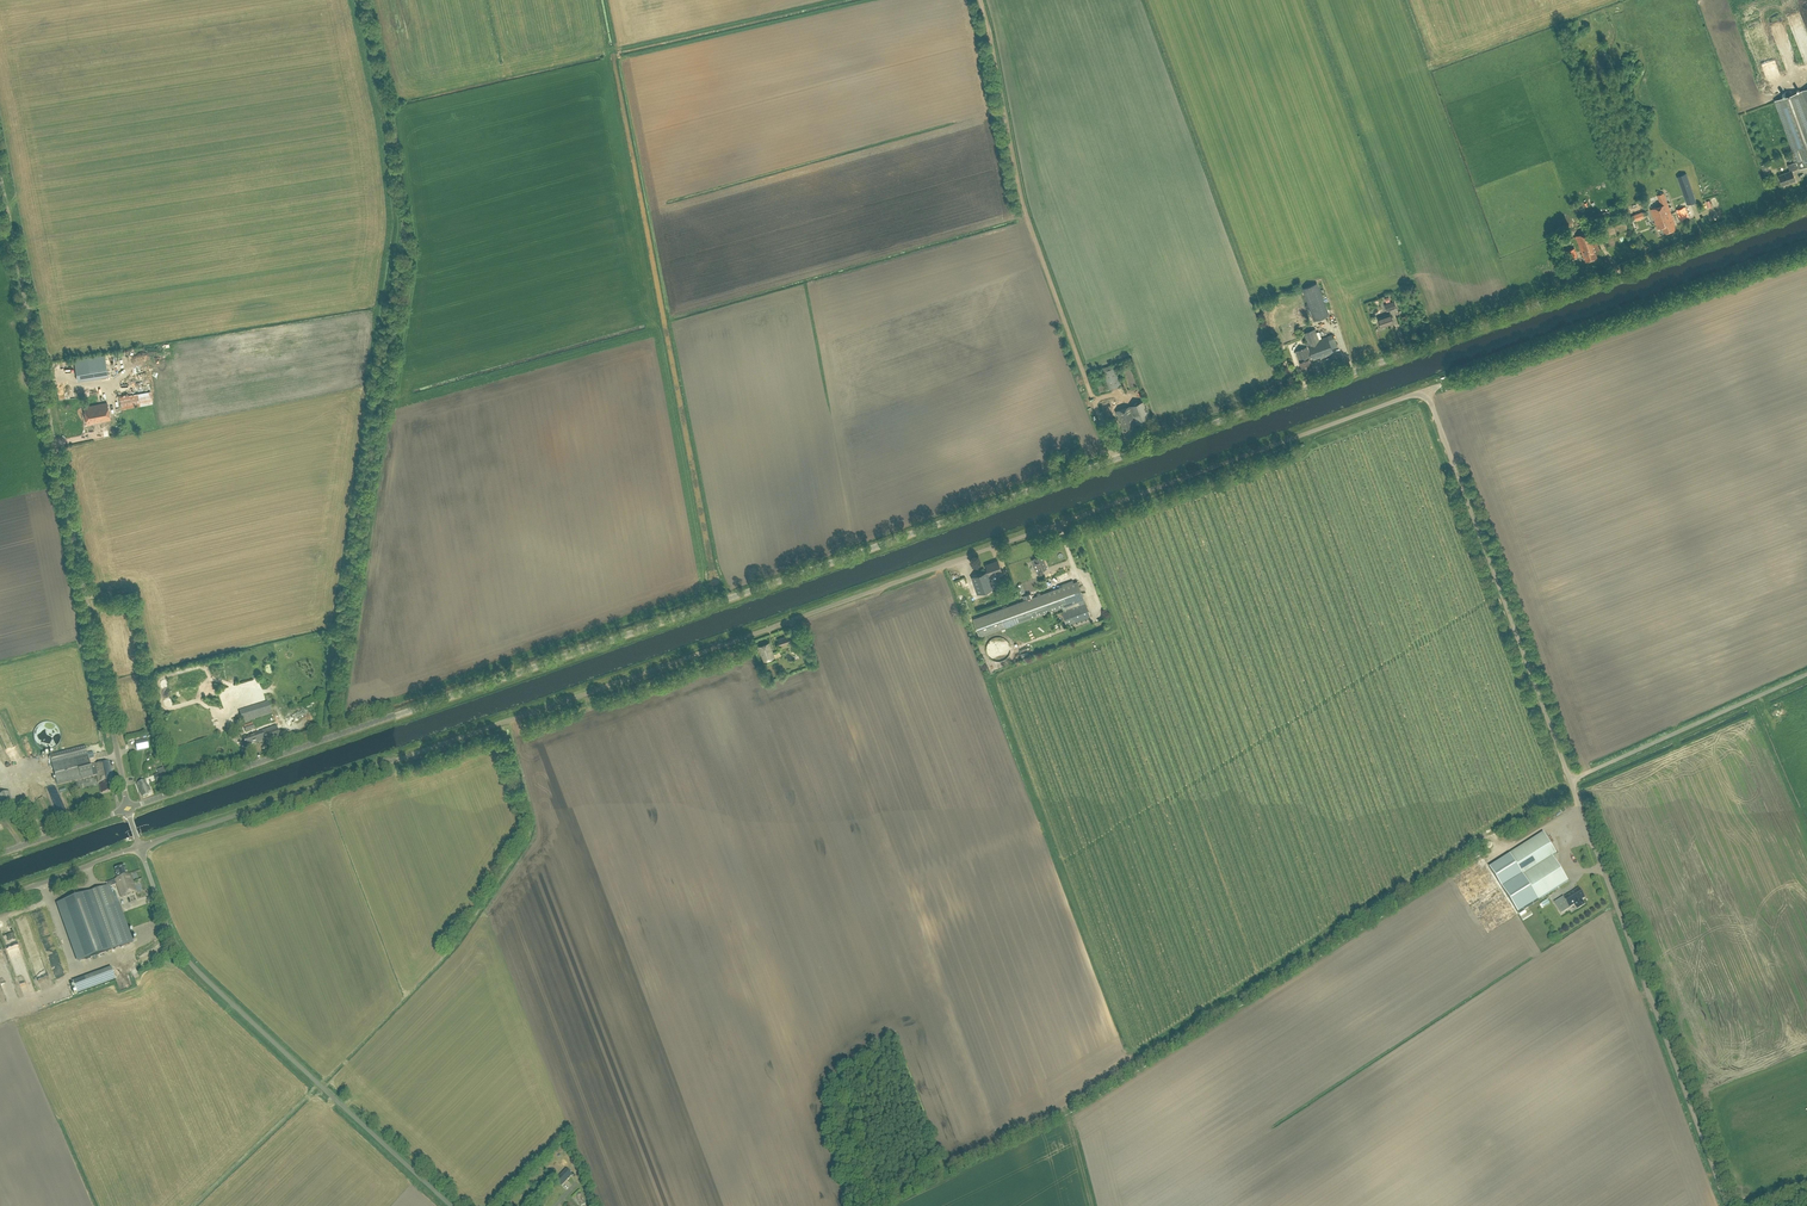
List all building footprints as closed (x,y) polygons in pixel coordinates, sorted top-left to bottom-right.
[(1782,50),(1785,49),(1782,45),(1783,44),(1780,40),(1783,39),(1783,40),(1784,42),(1785,41),(1787,44),(1785,46),(1786,51),(1790,55),(1790,58),(1793,56),(1791,50),(1792,49),(1792,47),(1789,43),(1788,43),(1786,34),(1783,30),(1783,29),(1774,32),(1775,37),(1781,35),(1777,38),(1780,41),(1782,50)] [(1773,61),(1766,63),(1768,69),(1775,67),(1773,61)] [(1800,167),(1800,168),(1806,165),(1806,88),(1802,90),(1775,100),(1797,160),(1800,167)] [(1792,170),(1800,167),(1797,160),(1787,164),(1790,171),(1779,175),(1782,185),(1783,184),(1784,185),(1787,184),(1787,183),(1795,180),(1792,170)] [(1688,175),(1679,178),(1687,200),(1696,196),(1688,175)] [(1675,223),(1664,193),(1658,196),(1661,205),(1651,209),(1658,228),(1662,227),(1664,233),(1675,229),(1674,224),(1675,223)] [(1640,206),(1643,215),(1648,213),(1644,204),(1640,206)] [(1689,217),(1685,206),(1676,210),(1680,220),(1689,217)] [(1599,249),(1592,229),(1576,235),(1583,257),(1584,256),(1586,261),(1597,257),(1595,251),(1599,249)] [(1578,256),(1575,248),(1568,250),(1571,259),(1578,256)] [(1329,315),(1317,282),(1302,288),(1314,321),(1329,315)] [(1397,308),(1395,300),(1385,304),(1387,311),(1397,308)] [(1394,323),(1390,313),(1387,315),(1387,316),(1378,319),(1381,326),(1390,323),(1390,324),(1394,323)] [(1319,339),(1315,328),(1304,333),(1309,345),(1296,351),(1303,370),(1313,366),(1309,358),(1313,356),(1314,359),(1320,356),(1321,357),(1334,352),(1332,348),(1338,346),(1333,334),(1319,339)] [(105,353),(75,358),(79,380),(108,375),(105,353)] [(1121,385),(1113,363),(1102,368),(1110,389),(1121,385)] [(140,375),(104,380),(106,391),(141,385),(140,375)] [(153,403),(151,391),(119,397),(121,409),(153,403)] [(1151,418),(1145,400),(1115,411),(1124,437),(1139,432),(1136,423),(1151,418)] [(108,406),(107,403),(84,407),(87,424),(110,420),(109,411),(113,410),(112,405),(108,406)] [(1120,431),(1116,417),(1109,420),(1114,433),(1120,431)] [(1047,567),(1042,554),(1034,557),(1038,568),(1036,568),(1038,574),(1043,573),(1042,569),(1047,567)] [(1002,572),(1001,570),(998,560),(985,564),(988,571),(972,577),(977,593),(994,587),(990,577),(1002,572)] [(1048,585),(1045,578),(1039,580),(1041,587),(1048,585)] [(1074,582),(1073,580),(1069,582),(1070,584),(1031,598),(1030,593),(1026,594),(1027,599),(974,619),(980,636),(1078,601),(1079,605),(1062,611),(1067,625),(1090,617),(1083,599),(1077,581),(1074,582)] [(792,641),(790,635),(778,639),(780,645),(792,641)] [(999,637),(998,637),(997,637),(996,637),(995,637),(994,637),(993,638),(992,638),(991,638),(990,639),(990,640),(989,640),(988,641),(988,642),(987,642),(987,643),(986,644),(986,645),(986,646),(985,647),(985,648),(985,649),(985,650),(985,651),(986,652),(986,653),(986,654),(986,655),(987,655),(987,656),(988,657),(989,658),(990,659),(991,659),(991,660),(992,660),(993,661),(995,661),(996,662),(998,662),(1000,661),(1001,661),(1003,661),(1003,660),(1004,660),(1006,659),(1007,658),(1007,657),(1008,656),(1009,655),(1009,654),(1010,653),(1010,652),(1010,651),(1010,650),(1010,649),(1010,648),(1010,647),(1010,646),(1010,645),(1009,644),(1009,643),(1008,642),(1008,641),(1007,641),(1007,640),(1006,639),(1005,639),(1004,638),(1003,638),(1001,637),(1000,637),(999,637)] [(774,657),(769,642),(759,646),(764,660),(774,657)] [(271,713),(268,704),(239,713),(242,722),(271,713)] [(62,740),(56,722),(34,729),(41,750),(57,745),(56,742),(62,740)] [(281,740),(276,726),(251,734),(252,735),(242,738),(245,747),(255,743),(256,744),(265,741),(266,745),(281,740)] [(241,733),(239,728),(232,730),(234,736),(241,733)] [(149,749),(147,739),(135,742),(137,752),(149,749)] [(90,766),(85,747),(49,755),(57,785),(97,776),(99,784),(101,794),(111,791),(109,782),(113,781),(109,762),(95,765),(90,766)] [(147,787),(145,781),(136,784),(140,794),(141,794),(143,797),(148,795),(148,793),(151,792),(149,787),(147,787)] [(6,794),(0,796),(0,811),(2,816),(12,812),(6,794)] [(1509,855),(1489,868),(1518,914),(1538,901),(1568,882),(1552,857),(1557,854),(1544,833),(1509,855)] [(103,953),(132,943),(118,903),(115,904),(110,887),(116,885),(121,897),(136,892),(130,875),(128,876),(125,867),(115,870),(117,875),(116,875),(118,879),(115,880),(106,883),(108,887),(83,895),(103,953)] [(1585,898),(1579,889),(1564,899),(1570,908),(1575,905),(1578,909),(1585,905),(1582,900),(1585,898)] [(146,952),(150,959),(154,956),(150,950),(146,952)] [(77,994),(117,981),(114,973),(75,986),(77,994)] [(129,988),(134,985),(129,975),(124,977),(129,988)] [(560,1156),(567,1150),(564,1147),(558,1153),(560,1156)] [(552,1177),(562,1165),(557,1161),(547,1172),(552,1177)] [(572,1175),(566,1169),(556,1181),(562,1186),(572,1175)] [(538,1191),(542,1188),(536,1181),(533,1185),(538,1191)] [(522,1196),(526,1203),(533,1199),(528,1192),(522,1196)]
